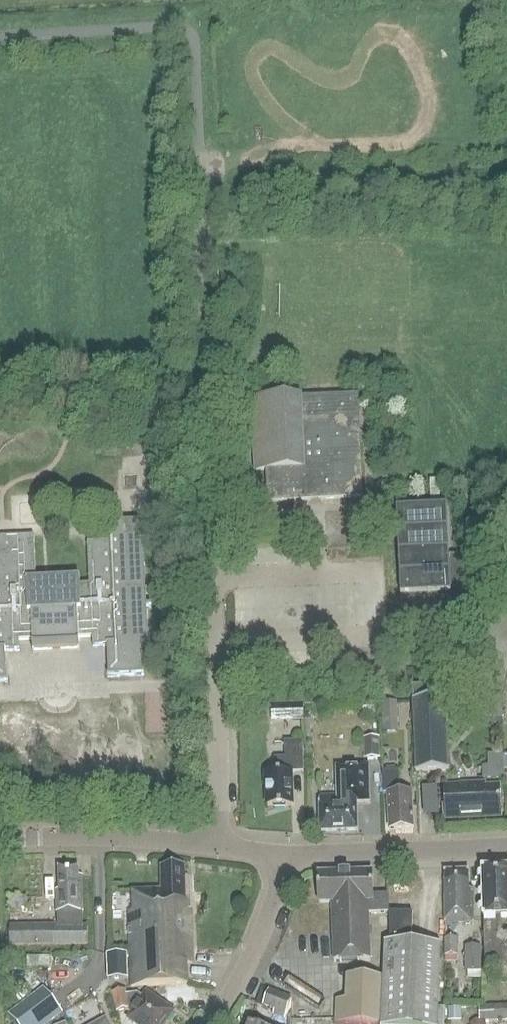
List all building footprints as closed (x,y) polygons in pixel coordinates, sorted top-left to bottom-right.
[(363,497),(360,420),(358,396),(254,401),(257,473),(269,472),(269,485),(268,485),(269,502),(363,497)] [(169,468),(168,453),(154,454),(155,469),(169,468)] [(157,512),(171,511),(170,496),(156,496),(157,512)] [(450,558),(447,509),(397,512),(403,628),(468,625),(465,557),(450,558)] [(87,542),(89,584),(79,585),(79,577),(35,579),(33,535),(0,537),(0,681),(7,681),(5,650),(18,649),(18,639),(33,638),(33,649),(79,647),(78,636),(93,635),(93,646),(107,645),(108,676),(143,675),(142,644),(148,643),(143,521),(109,523),(110,541),(87,542)] [(417,775),(450,773),(450,772),(449,772),(447,726),(458,725),(456,686),(413,688),(417,774),(417,775)] [(382,703),(383,727),(397,726),(396,702),(382,703)] [(291,720),(302,719),(302,703),(271,705),(272,717),(291,716),(291,720)] [(380,758),(380,737),(364,738),(364,759),(380,758)] [(292,806),(291,772),(290,772),(290,767),(304,767),(303,741),(285,741),(286,759),(276,759),(276,773),(267,773),(267,806),(292,806)] [(504,778),(503,754),(489,754),(489,767),(484,768),(484,779),(504,778)] [(321,832),(357,831),(356,803),(368,802),(367,767),(336,768),(337,797),(319,798),(321,832)] [(389,829),(414,828),(412,792),(400,793),(399,771),(383,772),(384,794),(387,794),(389,829)] [(501,818),(500,786),(485,787),(485,783),(444,785),(445,821),(501,818)] [(184,865),(161,866),(162,890),(132,891),(133,911),(129,911),(131,986),(187,984),(186,964),(192,963),(189,881),(187,878),(184,878),(184,865)] [(56,919),(10,919),(10,946),(87,946),(87,927),(81,927),(81,913),(82,913),(82,877),(76,877),(76,867),(58,868),(58,891),(56,891),(56,907),(56,919)] [(506,918),(506,870),(482,871),(483,919),(484,919),(485,971),(506,970),(506,938),(500,938),(500,918),(506,918)] [(468,888),(468,871),(444,872),(444,922),(472,922),(472,888),(468,888)] [(388,895),(372,896),(372,873),(352,874),(355,961),(369,961),(369,956),(368,913),(389,913),(388,895)] [(355,961),(352,874),(318,875),(318,903),(331,903),(333,962),(355,961)] [(384,943),(383,994),(383,1023),(437,1023),(439,994),(440,946),(441,946),(441,945),(411,944),(408,938),(412,938),(413,914),(389,913),(390,943),(384,943)] [(457,956),(457,938),(446,938),(446,956),(457,956)] [(481,971),(480,947),(465,947),(466,971),(467,971),(481,971)] [(107,955),(108,979),(127,979),(127,954),(107,955)] [(337,1023),(381,1023),(382,977),(382,969),(371,969),(370,977),(347,976),(347,1000),(337,1000),(337,1023)] [(11,1012),(20,1023),(46,1023),(62,1012),(44,988),(11,1012)] [(116,1013),(129,1009),(133,1012),(128,1020),(135,1023),(165,1023),(173,1012),(146,993),(143,998),(137,994),(126,994),(125,993),(125,992),(124,992),(123,990),(110,994),(116,1013)] [(292,999),(268,990),(262,1006),(274,1011),(272,1015),(285,1019),(292,999)] [(478,1006),(479,1022),(506,1021),(506,1005),(478,1006)] [(460,1021),(460,1007),(448,1008),(448,1021),(460,1021)]
